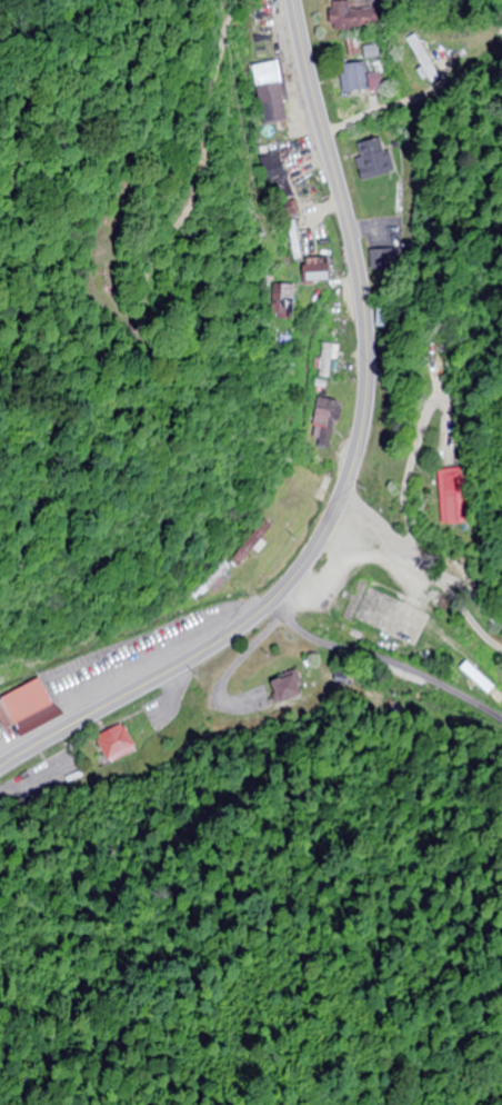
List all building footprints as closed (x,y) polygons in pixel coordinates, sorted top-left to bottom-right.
[(349,12),(349,2),(328,2),(329,30),(372,28),(371,11),(349,12)] [(405,39),(428,86),(438,82),(415,35),(405,39)] [(343,64),(343,92),(365,92),(366,64),(343,64)] [(257,84),(262,125),(283,123),(278,73),(267,74),(267,82),(257,84)] [(361,181),(391,175),(383,137),(353,144),(361,181)] [(327,259),(302,259),(302,285),(327,285),(327,259)] [(329,450),(338,403),(318,399),(308,446),(329,450)] [(467,525),(466,470),(435,470),(436,526),(467,525)] [(271,529),(263,521),(228,559),(237,567),(271,529)] [(187,595),(198,606),(233,570),(222,560),(187,595)] [(16,739),(57,718),(38,679),(0,698),(0,725),(4,734),(12,730),(16,739)] [(139,752),(120,723),(95,739),(114,768),(139,752)]
